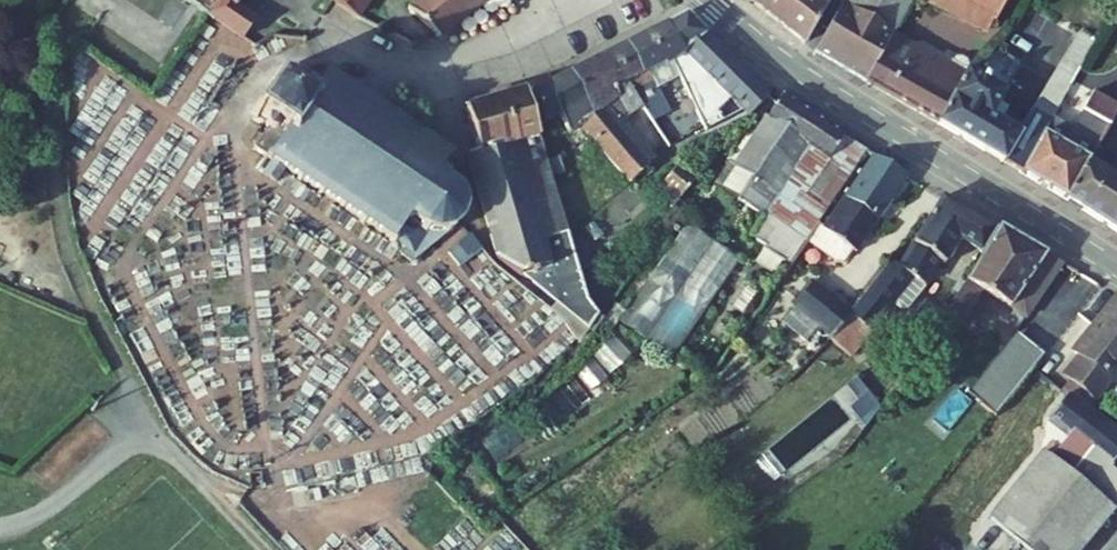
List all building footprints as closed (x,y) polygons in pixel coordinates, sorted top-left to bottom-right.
[(240,47),(245,37),(256,18),(254,16),(234,3),(236,0),(166,0),(240,47)] [(336,5),(361,24),(377,0),(340,0),(336,5)] [(417,11),(445,46),(501,0),(430,0),(417,11)] [(759,4),(814,47),(841,0),(762,0),(759,4)] [(854,12),(849,8),(822,53),(875,87),(894,53),(901,39),(923,0),(861,0),(854,12)] [(923,0),(943,12),(950,0),(923,0)] [(953,0),(950,0),(943,12),(990,40),(998,26),(953,0)] [(998,26),(1013,0),(953,0),(998,26)] [(692,19),(670,31),(679,42),(692,56),(686,61),(693,68),(698,63),(712,77),(745,114),(767,95),(699,21),(692,19)] [(670,31),(631,52),(646,75),(634,83),(639,93),(652,86),(648,79),(677,67),(667,54),(679,42),(670,31)] [(922,51),(901,39),(894,53),(914,65),(922,51)] [(693,68),(686,61),(692,56),(679,42),(667,54),(677,67),(679,66),(697,90),(712,77),(698,63),(693,68)] [(914,65),(894,53),(875,87),(1011,169),(1028,138),(1000,121),(1012,99),(971,75),(970,65),(965,64),(957,70),(922,51),(914,65)] [(631,52),(621,57),(634,83),(646,75),(631,52)] [(621,57),(579,79),(607,111),(639,93),(634,83),(621,57)] [(330,82),(317,100),(295,84),(297,81),(288,74),(284,80),(286,83),(254,123),(262,129),(265,125),(268,127),(257,143),(259,152),(270,160),(267,163),(277,170),(280,166),(293,176),(300,181),(297,184),(305,190),(307,186),(322,196),(319,200),(326,205),(330,202),(342,211),(340,215),(349,221),(351,217),(366,228),(363,232),(370,237),(373,233),(392,246),(389,250),(408,258),(404,264),(416,270),(460,236),(467,220),(465,199),(471,188),(455,177),(461,169),(453,163),(451,167),(429,152),(432,148),(426,144),(423,148),(407,136),(410,132),(404,128),(401,132),(386,121),(389,118),(383,113),(380,117),(364,106),(367,102),(360,98),(358,102),(330,82)] [(621,127),(607,111),(579,79),(538,101),(553,133),(566,127),(577,145),(584,140),(590,137),(597,145),(621,127)] [(1063,119),(1081,91),(1060,80),(1044,108),(1063,119)] [(775,104),(767,95),(745,114),(755,124),(775,104)] [(532,98),(509,105),(522,152),(556,277),(525,287),(537,297),(539,293),(582,322),(592,308),(532,98)] [(874,157),(788,102),(782,111),(742,171),(761,185),(752,197),(774,213),(770,218),(756,238),(771,248),(768,253),(788,267),(807,240),(813,244),(823,230),(874,157)] [(1102,102),(1090,123),(1114,137),(1116,132),(1116,110),(1102,102)] [(509,105),(472,115),(485,162),(522,152),(509,105)] [(1063,119),(1044,108),(1028,138),(1011,169),(1074,208),(1096,169),(1051,141),(1063,119)] [(739,122),(712,135),(716,143),(743,130),(739,122)] [(645,156),(621,127),(597,145),(604,153),(623,175),(645,156)] [(712,135),(703,139),(707,147),(716,143),(712,135)] [(590,137),(584,140),(592,150),(597,145),(590,137)] [(502,268),(525,287),(556,277),(522,152),(485,162),(473,166),(502,268)] [(661,175),(645,156),(623,175),(638,193),(661,175)] [(913,184),(878,164),(829,235),(823,230),(813,244),(811,248),(841,269),(849,267),(858,256),(861,259),(873,243),(865,238),(881,225),(885,227),(913,184)] [(293,176),(280,166),(277,170),(270,180),(284,189),(293,176)] [(761,185),(742,171),(735,166),(723,186),(770,218),(774,213),(752,197),(761,185)] [(1097,168),(1096,169),(1074,208),(1116,234),(1116,172),(1113,178),(1097,168)] [(683,172),(678,180),(667,194),(687,208),(702,186),(683,172)] [(668,173),(658,187),(667,194),(678,180),(668,173)] [(1003,237),(949,206),(904,275),(896,269),(859,318),(838,347),(822,368),(844,385),(865,358),(863,356),(883,329),(891,335),(898,334),(915,311),(940,272),(946,276),(964,247),(988,261),(1003,237)] [(743,265),(691,231),(626,328),(678,363),(743,265)] [(1000,304),(1014,314),(1052,259),(1005,234),(950,318),(964,326),(986,295),(1000,304)] [(473,245),(452,263),(462,275),(483,257),(473,245)] [(1031,325),(1069,268),(1052,259),(1014,314),(1031,325)] [(859,318),(796,268),(795,271),(777,296),(838,347),(859,318)] [(986,295),(964,326),(978,336),(1000,304),(986,295)] [(941,333),(950,318),(943,313),(933,328),(941,333)] [(1082,356),(1099,370),(1072,403),(1056,423),(1072,436),(1076,439),(1116,472),(1116,436),(1092,416),(1116,386),(1116,313),(1082,356)] [(1054,359),(1022,335),(974,398),(1005,421),(1054,359)] [(1066,398),(1072,403),(1099,370),(1082,356),(1080,358),(1086,363),(1071,381),(1077,386),(1066,398)] [(865,442),(879,424),(845,396),(836,406),(853,420),(847,428),(865,442)] [(1001,524),(1004,527),(1058,462),(1076,439),(1072,436),(1001,524)] [(1100,496),(1116,474),(1116,472),(1076,439),(1058,462),(1100,496)] [(1116,522),(1116,474),(1100,496),(1058,462),(1004,527),(1032,549),(1094,549),(1116,522)]
